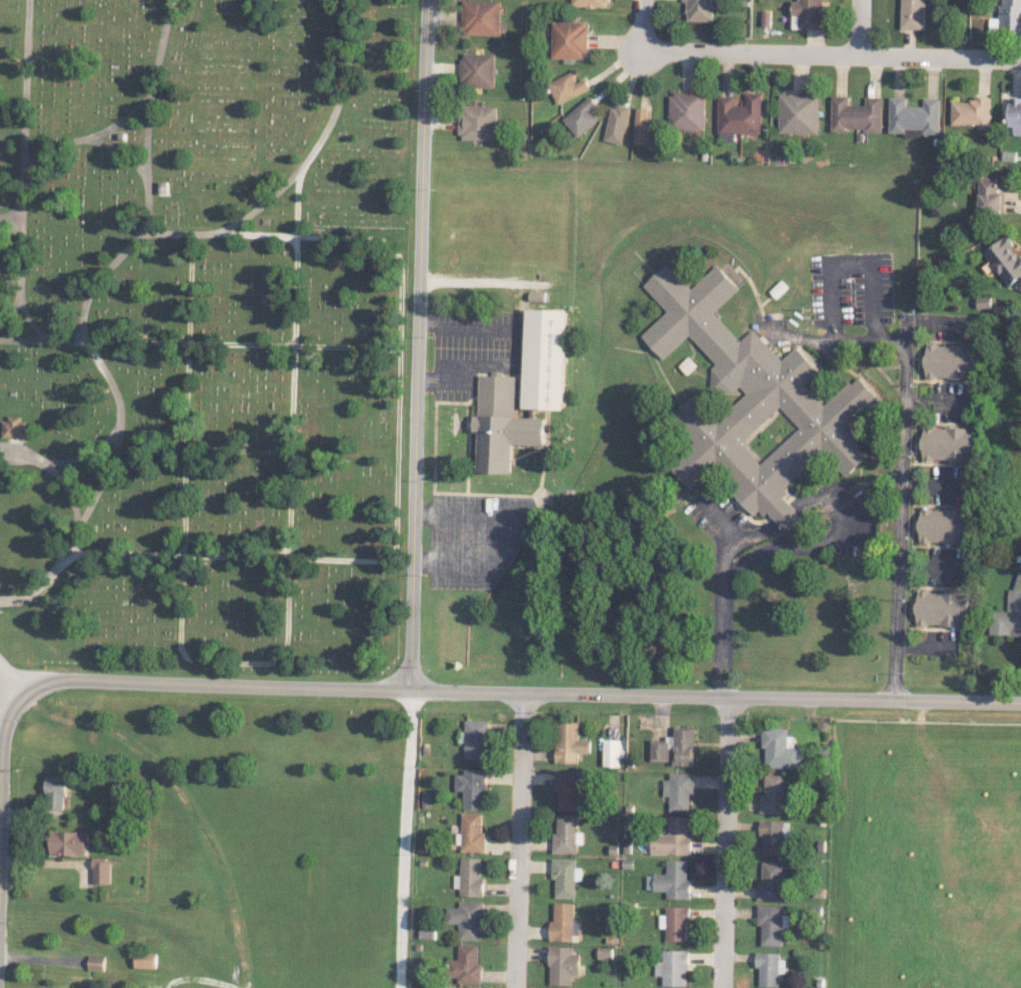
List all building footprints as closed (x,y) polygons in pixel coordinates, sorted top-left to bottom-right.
[(500,0),(497,0),(463,0),(462,35),(499,36),(500,0)] [(714,0),(683,0),(683,2),(687,2),(687,21),(713,21),(714,0)] [(791,15),(800,15),(799,28),(825,29),(826,0),(798,0),(796,0),(792,0),(791,15)] [(925,0),(902,0),(901,29),(924,29),(925,0)] [(1020,32),(1020,0),(1000,0),(999,31),(1020,32)] [(551,58),(587,58),(588,22),(552,21),(551,58)] [(495,87),(495,53),(461,53),(460,87),(495,87)] [(585,78),(578,82),(572,70),(547,83),(558,104),(591,88),(585,78)] [(704,131),(705,93),(670,92),(669,130),(704,131)] [(762,93),(745,93),(745,105),(734,105),(734,96),(718,96),(718,141),(735,141),(735,133),(761,134),(762,93)] [(819,95),(779,94),(778,133),(818,134),(819,95)] [(831,129),(864,130),(864,132),(881,132),(882,97),(865,96),(864,105),(849,104),(849,96),(832,96),(831,129)] [(603,116),(588,97),(562,119),(577,137),(603,116)] [(890,97),(889,132),(905,133),(906,131),(939,132),(939,98),(923,98),(923,106),(907,106),(907,97),(890,97)] [(1008,98),(1008,127),(1013,127),(1013,135),(1020,135),(1020,98),(1008,98)] [(950,124),(977,125),(977,129),(989,129),(990,100),(951,99),(950,124)] [(630,108),(611,104),(604,140),(622,144),(630,108)] [(460,140),(498,139),(497,105),(459,106),(460,140)] [(647,117),(648,108),(635,108),(634,144),(658,145),(659,117),(647,117)] [(1004,213),(1004,194),(998,194),(998,178),(978,177),(977,213),(1004,213)] [(1009,287),(1016,281),(1020,287),(1020,256),(1006,236),(983,253),(1009,287)] [(640,336),(663,359),(688,335),(716,364),(708,382),(741,397),(724,414),(690,399),(681,407),(690,448),(671,468),(693,491),(715,469),(761,514),(789,528),(794,523),(786,486),(798,474),(872,457),(844,429),(877,397),(855,375),(824,406),(804,385),(820,369),(709,317),(738,287),(715,264),(691,288),(666,263),(642,286),(666,310),(640,336)] [(567,310),(526,309),(523,408),(564,409),(567,310)] [(924,378),(976,379),(977,345),(925,344),(924,378)] [(476,473),(477,432),(472,432),(472,415),(477,416),(478,374),(514,375),(513,417),(543,418),(543,445),(514,445),(513,474),(476,473)] [(25,438),(25,417),(2,417),(2,437),(25,438)] [(921,460),(973,461),(974,428),(922,427),(921,460)] [(919,543),(969,543),(969,509),(919,509),(919,543)] [(1020,635),(1020,574),(1016,573),(1016,588),(1008,588),(1007,610),(990,610),(989,634),(1020,635)] [(968,592),(916,591),(916,626),(968,626),(968,592)] [(487,759),(487,720),(464,719),(464,758),(487,759)] [(556,763),(576,763),(576,753),(590,753),(590,739),(578,739),(578,722),(556,721),(556,763)] [(695,726),(674,726),(674,736),(666,736),(666,740),(651,740),(651,761),(669,761),(669,748),(673,748),(673,765),(695,765),(695,726)] [(789,728),(763,727),(762,748),(766,748),(765,767),(802,768),(802,747),(788,747),(789,728)] [(619,766),(619,740),(603,739),(603,766),(619,766)] [(454,791),(463,791),(462,808),(484,809),(485,769),(463,769),(463,774),(455,774),(454,791)] [(555,810),(578,810),(578,799),(589,799),(590,779),(578,779),(578,771),(556,770),(555,810)] [(691,812),(692,773),(670,773),(670,779),(663,779),(663,796),(670,796),(669,811),(691,812)] [(762,812),(784,813),(785,775),(763,774),(762,812)] [(45,799),(50,799),(50,809),(66,809),(67,776),(46,775),(45,799)] [(484,813),(462,812),(461,851),(483,852),(484,813)] [(552,853),(576,853),(577,815),(556,814),(556,832),(552,832),(552,853)] [(651,854),(691,855),(692,834),(689,834),(689,816),(669,815),(669,834),(651,834),(651,854)] [(763,854),(783,855),(784,821),(760,820),(760,835),(763,835),(763,854)] [(51,855),(88,855),(88,831),(52,831),(51,855)] [(111,884),(111,857),(93,857),(93,884),(111,884)] [(483,896),(484,876),(480,876),(481,858),(460,857),(460,874),(454,874),(454,888),(460,888),(460,896),(483,896)] [(575,898),(575,881),(581,881),(582,867),(576,867),(576,859),(552,859),(552,879),(555,879),(555,897),(575,898)] [(688,860),(667,860),(667,874),(654,874),(654,891),(667,891),(666,898),(691,898),(691,878),(688,878),(688,860)] [(762,880),(758,880),(758,900),(783,900),(782,861),(762,862),(762,880)] [(482,901),(459,901),(459,907),(446,907),(447,923),(459,923),(459,939),(482,939),(482,901)] [(549,940),(573,941),(573,902),(554,902),(554,920),(550,920),(549,940)] [(783,945),(783,928),(789,928),(790,915),(783,915),(783,906),(758,905),(757,925),(762,926),(761,945),(783,945)] [(666,940),(688,941),(688,907),(667,906),(666,915),(660,915),(660,928),(666,928),(666,940)] [(435,930),(419,930),(420,938),(435,937),(435,930)] [(157,936),(138,935),(138,944),(157,944),(157,936)] [(480,944),(458,944),(458,959),(449,959),(448,977),(457,977),(457,983),(479,983),(480,944)] [(549,985),(572,985),(572,975),(580,975),(580,954),(573,953),(573,946),(550,946),(549,985)] [(688,950),(663,950),(663,961),(655,961),(655,975),(663,975),(662,985),(687,985),(688,950)] [(157,952),(135,952),(135,967),(156,968),(157,952)] [(780,952),(756,952),(756,967),(759,967),(759,986),(780,986),(780,973),(786,973),(787,959),(780,959),(780,952)] [(89,970),(105,970),(105,955),(89,955),(89,970)] [(425,983),(425,962),(413,962),(413,983),(425,983)]
